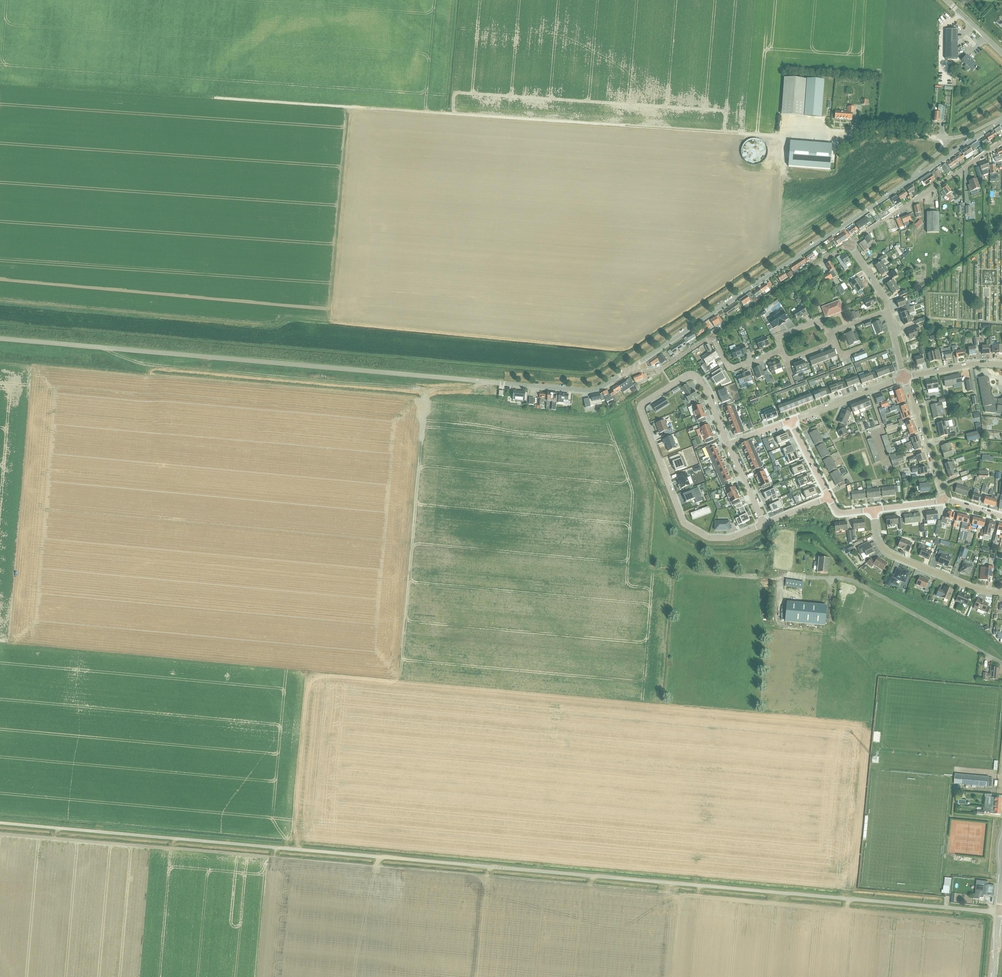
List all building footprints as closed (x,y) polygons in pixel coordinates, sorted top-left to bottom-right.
[(957,43),(957,30),(952,30),(945,30),(945,43),(945,59),(957,59),(957,58),(957,49),(957,43)] [(968,71),(970,69),(973,71),(978,66),(967,55),(962,61),(966,65),(963,67),(968,71)] [(806,81),(784,79),(781,114),(803,116),(806,81)] [(806,95),(804,115),(805,115),(806,115),(817,116),(821,117),(821,114),(822,103),(824,82),(824,81),(823,81),(816,81),(807,80),(807,84),(806,90),(806,95)] [(846,113),(835,112),(835,119),(852,120),(852,113),(854,113),(855,107),(853,107),(853,105),(849,105),(849,107),(847,106),(846,113)] [(944,114),(945,106),(938,105),(938,113),(935,113),(934,121),(938,121),(939,120),(940,121),(940,120),(944,121),(944,114)] [(989,133),(985,136),(989,141),(997,136),(994,132),(993,133),(992,131),(989,133)] [(767,154),(768,152),(767,150),(767,149),(767,147),(766,146),(765,144),(764,143),(763,142),(762,141),(760,140),(759,140),(757,139),(756,139),(754,139),(752,139),(751,139),(749,140),(748,141),(746,142),(745,143),(744,144),(743,145),(742,147),(742,148),(741,150),(741,151),(741,153),(741,154),(742,156),(742,158),(743,159),(744,160),(745,162),(746,163),(748,163),(749,164),(751,165),(752,165),(754,165),(756,165),(757,165),(759,164),(760,164),(762,163),(763,162),(764,161),(765,160),(766,158),(767,157),(767,155),(767,154)] [(972,145),(961,152),(962,154),(963,156),(965,158),(967,156),(975,151),(975,149),(980,145),(978,141),(972,145)] [(789,160),(788,167),(799,167),(818,169),(830,170),(831,155),(832,145),(816,144),(790,142),(789,160)] [(965,158),(962,154),(961,154),(960,153),(957,155),(958,156),(956,158),(959,162),(965,158)] [(959,162),(956,158),(951,161),(950,160),(947,161),(948,163),(947,163),(950,168),(959,162)] [(987,161),(979,164),(984,176),(989,174),(988,171),(990,170),(990,168),(987,161)] [(942,166),(948,175),(952,172),(946,164),(942,166)] [(996,166),(990,167),(991,173),(990,181),(998,181),(998,175),(999,175),(999,173),(996,173),(996,166)] [(938,177),(939,179),(943,177),(938,170),(937,171),(936,169),(933,171),(934,171),(938,177)] [(938,177),(934,171),(931,173),(930,173),(920,180),(924,187),(935,179),(938,177)] [(971,187),(969,188),(970,192),(972,191),(973,191),(980,189),(977,179),(969,182),(971,187)] [(912,192),(915,197),(918,194),(912,186),(906,190),(909,194),(912,192)] [(944,191),(941,193),(943,197),(946,195),(950,200),(951,202),(953,200),(952,199),(949,194),(952,192),(948,186),(942,189),(944,191)] [(903,190),(897,195),(900,200),(907,196),(903,190)] [(900,200),(897,195),(890,199),(894,204),(900,200)] [(878,215),(881,220),(890,214),(887,210),(878,215)] [(927,233),(939,233),(939,213),(927,213),(927,233)] [(909,215),(901,218),(903,223),(905,226),(909,225),(907,221),(911,220),(909,215)] [(861,221),(856,224),(859,229),(865,225),(867,224),(870,222),(869,221),(866,217),(866,218),(865,217),(863,218),(860,220),(861,221)] [(898,230),(898,229),(894,218),(889,220),(892,229),(891,229),(892,232),(898,230)] [(918,228),(923,223),(920,220),(915,225),(918,228)] [(848,227),(846,229),(847,230),(847,231),(848,233),(850,235),(857,230),(856,228),(854,226),(853,225),(853,224),(848,227)] [(835,239),(834,240),(838,245),(844,242),(850,237),(845,230),(840,233),(842,235),(840,236),(835,239)] [(863,242),(859,245),(864,252),(870,247),(875,244),(873,241),(869,235),(864,239),(865,240),(863,242)] [(815,251),(813,253),(813,252),(806,257),(806,258),(805,259),(807,262),(815,256),(817,255),(815,251)] [(837,258),(845,271),(848,268),(846,265),(851,262),(845,254),(840,257),(840,256),(837,258)] [(879,271),(885,267),(883,264),(886,262),(884,259),(887,258),(885,255),(878,259),(880,262),(881,261),(882,262),(875,266),(879,271)] [(803,259),(790,267),(795,275),(800,272),(798,268),(806,263),(803,259)] [(831,262),(826,265),(830,272),(823,276),(827,282),(836,276),(833,270),(835,269),(831,262)] [(888,273),(885,267),(879,271),(882,277),(888,273)] [(784,272),(777,277),(781,282),(787,277),(784,272)] [(859,278),(850,284),(854,290),(855,290),(857,293),(859,295),(863,293),(861,290),(865,288),(861,283),(862,282),(859,278)] [(893,280),(886,285),(890,290),(897,286),(893,280)] [(769,282),(759,289),(762,293),(772,286),(769,282)] [(897,286),(890,290),(893,295),(900,290),(897,286)] [(762,293),(759,289),(753,292),(756,297),(762,293)] [(747,303),(750,301),(746,296),(740,301),(743,306),(745,308),(748,306),(747,303)] [(867,308),(874,305),(871,299),(868,300),(867,299),(864,301),(861,302),(862,305),(865,304),(867,308)] [(897,302),(896,302),(898,308),(899,308),(902,307),(903,310),(909,307),(908,304),(907,302),(906,302),(905,299),(897,302)] [(823,308),(826,317),(827,317),(829,317),(830,316),(831,315),(843,310),(839,301),(823,308)] [(736,302),(730,306),(724,311),(727,316),(733,311),(740,307),(736,302)] [(855,311),(852,313),(849,306),(847,307),(850,313),(853,320),(857,318),(860,316),(858,311),(855,312),(855,311)] [(904,312),(900,314),(902,319),(910,317),(909,314),(915,312),(913,306),(910,307),(909,307),(903,310),(904,312)] [(804,317),(808,315),(803,307),(792,313),(797,321),(801,318),(804,316),(804,317)] [(783,310),(768,320),(774,328),(778,325),(779,326),(785,322),(784,321),(788,319),(783,310)] [(715,326),(720,323),(720,322),(722,321),(719,315),(716,317),(711,321),(715,326)] [(910,317),(902,319),(904,325),(912,322),(911,319),(914,319),(913,316),(910,317)] [(873,324),(877,335),(884,332),(882,325),(881,321),(873,324)] [(697,337),(707,329),(705,325),(695,333),(697,337)] [(917,332),(920,331),(918,325),(907,329),(909,332),(908,332),(910,339),(918,336),(917,332)] [(845,334),(850,346),(854,344),(853,343),(860,341),(857,334),(854,335),(852,331),(845,334)] [(687,343),(696,338),(693,333),(684,339),(687,343)] [(766,337),(756,341),(760,350),(763,348),(763,347),(769,345),(766,337)] [(906,341),(907,348),(915,346),(913,339),(906,341)] [(683,340),(670,349),(674,354),(679,350),(682,348),(686,345),(683,340)] [(992,353),(995,353),(995,354),(1001,354),(1001,346),(999,346),(998,342),(992,342),(992,346),(992,353)] [(705,347),(708,352),(708,353),(702,357),(705,361),(706,364),(718,356),(714,350),(713,351),(712,350),(709,344),(705,347)] [(744,354),(747,353),(744,344),(740,346),(741,347),(737,349),(737,348),(731,351),(734,359),(740,357),(741,357),(744,356),(744,354)] [(956,358),(963,356),(962,350),(957,351),(956,345),(951,346),(953,352),(955,352),(956,358)] [(943,346),(940,347),(941,352),(944,351),(945,360),(952,358),(950,348),(944,349),(943,346)] [(834,350),(828,352),(831,359),(837,356),(834,350)] [(930,362),(941,360),(939,350),(932,352),(932,353),(928,354),(930,362)] [(831,359),(828,352),(822,354),(824,361),(831,359)] [(657,357),(661,364),(666,360),(662,353),(661,354),(657,357)] [(824,361),(822,354),(815,357),(818,364),(824,361)] [(915,358),(917,366),(924,364),(922,356),(915,358)] [(659,361),(657,359),(656,357),(647,363),(650,367),(659,361)] [(818,364),(815,357),(809,359),(812,366),(818,364)] [(768,364),(772,373),(775,372),(774,370),(782,368),(779,361),(772,364),(771,363),(768,364)] [(799,363),(802,371),(805,369),(806,372),(811,370),(808,363),(805,364),(804,361),(799,363)] [(795,368),(792,369),(795,376),(803,373),(802,371),(799,363),(794,365),(795,368)] [(705,364),(701,367),(705,373),(709,370),(705,364)] [(893,365),(882,369),(884,376),(895,372),(893,365)] [(767,384),(771,382),(771,381),(769,377),(767,371),(763,372),(761,367),(754,369),(758,379),(762,377),(763,380),(765,379),(767,384)] [(717,371),(712,374),(713,377),(714,378),(712,379),(713,381),(714,382),(714,383),(715,383),(715,384),(714,384),(715,384),(716,385),(720,383),(721,383),(722,385),(721,386),(722,386),(726,384),(731,382),(730,382),(730,380),(728,377),(726,378),(725,379),(722,373),(723,372),(722,370),(721,368),(717,371)] [(882,369),(873,373),(876,379),(884,376),(882,369)] [(749,386),(747,382),(752,380),(749,371),(745,373),(745,374),(737,377),(741,389),(749,386)] [(643,373),(633,377),(635,382),(636,381),(646,377),(645,374),(643,374),(643,373)] [(864,373),(858,375),(860,378),(862,384),(868,382),(865,376),(864,373)] [(876,379),(873,373),(865,376),(868,382),(876,379)] [(945,386),(962,383),(960,374),(944,378),(945,386)] [(851,379),(854,385),(859,383),(857,377),(851,379)] [(1000,399),(999,399),(997,399),(995,398),(994,397),(993,396),(992,394),(992,393),(992,391),(992,389),(993,388),(990,386),(989,378),(987,378),(986,377),(979,378),(984,412),(1001,414),(1001,399),(1000,399)] [(626,380),(618,385),(621,389),(623,392),(633,386),(629,379),(626,381),(626,380)] [(851,379),(843,382),(846,388),(854,385),(851,379)] [(928,390),(935,389),(936,392),(939,391),(938,388),(939,388),(937,380),(929,381),(929,380),(926,381),(928,390)] [(843,382),(835,385),(837,392),(846,388),(843,382)] [(621,389),(618,385),(612,389),(613,390),(609,393),(615,404),(619,401),(615,393),(621,389)] [(691,391),(687,385),(682,388),(686,395),(685,395),(689,402),(698,396),(694,390),(691,391)] [(837,392),(835,385),(827,388),(829,395),(837,392)] [(897,397),(904,395),(902,389),(900,390),(899,387),(894,388),(897,397)] [(827,388),(818,391),(821,398),(829,395),(827,388)] [(718,392),(720,395),(719,395),(722,402),(723,403),(724,403),(726,402),(726,403),(727,405),(728,405),(730,404),(733,403),(733,402),(732,399),(730,400),(727,394),(726,389),(725,389),(722,390),(720,391),(719,392),(718,392)] [(602,393),(600,394),(601,401),(605,400),(607,403),(608,405),(614,402),(613,400),(610,394),(609,395),(607,390),(602,393)] [(514,391),(513,400),(516,400),(516,401),(523,402),(523,401),(527,401),(528,393),(519,392),(514,391)] [(821,398),(818,391),(813,393),(815,400),(821,398)] [(548,398),(548,402),(553,402),(552,409),(556,409),(556,411),(557,403),(558,394),(548,393),(548,395),(548,398)] [(548,402),(548,398),(547,398),(547,394),(540,394),(540,398),(538,398),(537,406),(540,406),(541,402),(548,402)] [(568,397),(569,395),(569,394),(568,394),(563,394),(559,394),(559,397),(558,400),(558,402),(558,403),(564,404),(564,402),(564,400),(566,401),(568,401),(568,397)] [(586,399),(584,399),(585,403),(586,408),(589,407),(591,407),(591,406),(593,406),(593,405),(594,405),(600,404),(601,404),(602,403),(601,401),(600,394),(597,394),(592,395),(591,396),(591,397),(592,399),(591,399),(589,399),(589,398),(586,399)] [(805,396),(808,403),(814,400),(811,394),(805,396)] [(883,397),(882,394),(881,394),(878,395),(874,396),(876,400),(877,403),(884,401),(883,397)] [(906,401),(904,395),(894,398),(891,399),(892,402),(896,400),(897,404),(906,401)] [(942,402),(948,401),(947,397),(939,399),(939,403),(938,403),(931,405),(934,418),(941,417),(940,410),(943,409),(942,402)] [(665,398),(652,406),(653,408),(654,409),(656,412),(660,409),(669,404),(667,401),(665,398)] [(869,399),(862,401),(865,408),(871,406),(869,399)] [(862,401),(856,404),(859,411),(865,408),(862,401)] [(789,402),(784,405),(786,411),(792,409),(789,402)] [(691,407),(688,408),(691,416),(695,415),(704,411),(702,405),(701,406),(699,403),(691,406),(691,407)] [(859,411),(856,404),(850,406),(851,407),(853,412),(853,413),(859,411)] [(727,415),(737,412),(734,405),(724,408),(727,415)] [(786,411),(784,405),(778,407),(780,413),(786,411)] [(901,414),(909,411),(907,405),(901,407),(900,405),(889,409),(890,412),(898,409),(899,411),(900,411),(901,414)] [(853,412),(851,407),(848,408),(847,410),(846,410),(846,411),(843,410),(841,416),(848,419),(851,412),(853,412)] [(767,421),(777,417),(775,410),(764,414),(761,415),(763,421),(766,419),(767,421)] [(706,417),(704,411),(695,415),(698,424),(706,421),(705,418),(706,417)] [(911,417),(909,411),(901,414),(903,420),(911,417)] [(739,418),(737,412),(727,415),(729,422),(739,418)] [(848,419),(841,416),(838,422),(840,423),(840,424),(840,425),(839,426),(841,430),(846,428),(845,426),(848,419)] [(739,418),(729,422),(732,429),(742,425),(739,418)] [(673,433),(671,429),(668,430),(666,424),(665,420),(664,420),(659,422),(656,423),(656,424),(658,428),(660,433),(661,433),(663,432),(664,432),(665,436),(673,433)] [(908,429),(914,427),(912,421),(906,423),(908,429)] [(949,426),(948,421),(937,423),(940,437),(949,435),(950,438),(957,436),(956,433),(951,434),(949,426)] [(702,435),(712,431),(709,425),(708,425),(707,422),(699,426),(702,435)] [(745,432),(742,425),(732,429),(735,436),(745,432)] [(813,439),(820,435),(816,427),(811,429),(813,432),(810,433),(813,439)] [(904,437),(902,437),(903,439),(904,439),(908,438),(910,437),(910,435),(916,433),(914,427),(908,429),(909,432),(906,433),(906,435),(904,436),(903,436),(904,437)] [(846,428),(841,430),(838,431),(840,437),(843,436),(843,437),(849,435),(846,428)] [(714,437),(712,431),(702,435),(706,443),(714,440),(713,437),(714,437)] [(979,432),(974,433),(966,435),(968,442),(976,440),(980,439),(979,432)] [(780,436),(776,438),(777,441),(778,445),(779,445),(780,447),(780,448),(782,447),(786,446),(786,444),(785,442),(788,441),(790,440),(788,437),(787,435),(787,434),(780,436)] [(824,442),(820,435),(813,439),(815,445),(818,443),(819,444),(824,442)] [(675,443),(672,436),(666,438),(662,440),(663,442),(664,444),(664,443),(665,443),(667,447),(668,451),(673,450),(677,448),(675,443)] [(906,447),(920,442),(918,437),(911,439),(912,442),(905,444),(906,447)] [(744,451),(754,447),(751,440),(741,444),(744,451)] [(824,442),(819,444),(819,445),(817,447),(819,452),(827,449),(824,442)] [(922,449),(920,442),(906,447),(907,450),(914,448),(915,451),(922,449)] [(949,444),(942,447),(943,451),(945,458),(953,455),(953,454),(954,454),(953,450),(951,450),(949,444)] [(705,448),(703,449),(704,452),(704,453),(704,454),(705,455),(706,457),(703,458),(703,460),(705,459),(707,458),(709,457),(719,453),(716,446),(713,448),(711,445),(705,448)] [(795,452),(794,449),(793,446),(783,450),(785,457),(796,452),(795,452)] [(757,453),(754,447),(744,451),(747,458),(757,453)] [(831,455),(827,449),(819,452),(823,458),(825,457),(826,458),(831,455)] [(796,452),(785,457),(786,457),(788,460),(789,463),(794,461),(799,459),(798,457),(796,452)] [(719,453),(709,457),(712,464),(722,459),(719,453)] [(757,453),(747,458),(750,464),(760,460),(757,453)] [(685,468),(680,454),(670,457),(676,472),(685,468)] [(896,456),(890,458),(893,467),(899,465),(898,462),(904,460),(902,454),(896,456)] [(919,463),(926,460),(923,454),(909,459),(910,462),(918,459),(919,463)] [(831,455),(826,458),(826,459),(824,460),(826,466),(834,462),(831,455)] [(725,466),(722,459),(712,464),(715,470),(725,466)] [(763,466),(760,460),(750,464),(753,471),(763,466)] [(947,471),(956,468),(954,461),(945,464),(947,471)] [(838,469),(834,462),(826,466),(829,472),(832,470),(833,471),(838,469)] [(791,465),(792,469),(794,476),(803,472),(805,471),(804,468),(803,466),(803,465),(803,464),(802,465),(801,465),(800,465),(799,466),(798,466),(797,465),(797,463),(791,465)] [(728,473),(725,466),(715,470),(718,477),(728,473)] [(920,475),(927,474),(926,468),(920,468),(919,466),(916,466),(912,467),(912,472),(920,471),(920,475)] [(957,472),(956,468),(947,471),(950,478),(959,475),(957,472)] [(763,469),(755,472),(756,475),(755,476),(758,481),(767,477),(769,476),(766,469),(763,470),(763,469)] [(838,469),(833,471),(834,473),(831,474),(833,480),(841,476),(838,469)] [(686,473),(677,477),(678,480),(678,481),(679,484),(680,484),(681,488),(685,487),(686,487),(690,485),(687,478),(688,477),(686,473)] [(731,479),(728,473),(718,477),(723,487),(729,484),(728,481),(731,479)] [(800,476),(796,477),(798,480),(797,481),(800,487),(811,483),(810,479),(809,478),(808,476),(807,477),(806,477),(804,478),(803,476),(803,474),(800,476)] [(841,476),(833,480),(836,485),(838,484),(840,487),(845,484),(841,476)] [(771,486),(767,477),(758,481),(760,487),(761,487),(763,490),(771,486)] [(921,492),(929,491),(928,485),(925,485),(924,478),(919,479),(921,492)] [(728,497),(737,493),(735,487),(734,488),(732,485),(724,488),(728,497)] [(850,485),(847,487),(847,489),(847,491),(848,494),(848,498),(852,497),(852,500),(859,500),(858,491),(851,491),(851,490),(850,485)] [(957,485),(955,492),(967,496),(969,488),(957,485)] [(809,486),(802,489),(804,492),(803,492),(806,499),(817,494),(816,491),(815,489),(814,488),(813,488),(812,489),(811,489),(810,489),(809,488),(809,486)] [(894,486),(888,487),(889,496),(895,495),(895,492),(898,491),(897,486),(894,487),(894,486)] [(882,488),(880,488),(881,494),(882,493),(883,497),(889,496),(888,487),(882,488)] [(691,490),(691,491),(686,493),(684,494),(683,494),(683,495),(685,498),(686,498),(687,501),(687,502),(690,501),(691,500),(694,499),(695,501),(696,503),(702,501),(701,499),(700,497),(701,496),(698,488),(691,490)] [(763,493),(763,494),(765,497),(766,500),(767,500),(771,498),(772,501),(776,500),(777,499),(778,499),(777,497),(776,496),(777,495),(774,489),(763,493)] [(866,490),(865,490),(866,495),(867,495),(867,498),(874,498),(873,489),(866,490)] [(864,490),(858,491),(859,500),(865,499),(865,496),(866,495),(865,490),(864,490)] [(979,502),(980,496),(977,495),(978,491),(975,490),(972,500),(979,502)] [(737,493),(728,497),(732,506),(740,502),(739,499),(740,499),(737,493)] [(770,505),(769,506),(770,509),(771,510),(772,512),(773,512),(774,512),(774,511),(777,510),(779,509),(779,510),(780,512),(780,513),(783,511),(783,510),(782,508),(783,507),(781,505),(780,501),(777,502),(776,503),(772,504),(770,505)] [(745,512),(744,510),(743,507),(743,506),(743,507),(742,507),(741,504),(742,503),(741,503),(734,506),(735,506),(735,507),(737,510),(737,509),(738,509),(739,509),(740,510),(742,516),(741,517),(739,517),(736,519),(736,520),(737,523),(739,526),(742,524),(750,521),(749,518),(748,518),(747,517),(745,512)] [(711,513),(710,509),(709,507),(691,514),(692,516),(693,520),(695,519),(701,516),(711,513)] [(926,513),(927,520),(938,519),(937,511),(926,513)] [(942,517),(941,521),(941,523),(947,524),(948,519),(953,520),(954,513),(948,512),(948,515),(946,514),(945,518),(942,517)] [(905,523),(921,522),(920,513),(904,515),(905,523)] [(897,516),(886,518),(887,525),(892,525),(892,527),(895,527),(895,524),(898,524),(897,516)] [(853,521),(854,529),(865,528),(864,520),(853,521)] [(986,528),(985,530),(984,534),(984,535),(989,536),(991,529),(994,530),(996,523),(990,521),(988,528),(986,528)] [(715,522),(715,530),(730,530),(730,522),(715,522)] [(835,531),(847,530),(846,522),(835,523),(835,531)] [(899,539),(897,543),(899,543),(898,547),(905,550),(905,551),(908,552),(912,543),(901,539),(899,539)] [(868,542),(858,547),(862,554),(865,553),(866,556),(874,552),(870,545),(868,542)] [(850,550),(854,549),(852,544),(844,548),(847,554),(851,552),(850,550)] [(932,552),(923,548),(924,545),(919,544),(918,548),(921,550),(919,555),(926,558),(925,558),(929,560),(932,552)] [(967,550),(962,548),(958,557),(964,559),(966,554),(967,550)] [(939,550),(936,557),(939,559),(938,563),(944,565),(943,566),(947,567),(951,559),(946,557),(944,555),(945,552),(939,550)] [(871,559),(867,562),(869,566),(872,567),(873,565),(882,571),(887,563),(878,557),(875,563),(873,562),(871,559)] [(814,565),(818,566),(817,572),(828,573),(829,558),(819,558),(818,562),(815,562),(814,565)] [(963,562),(960,573),(965,574),(970,575),(971,572),(972,572),(973,567),(969,565),(963,562)] [(981,567),(980,580),(987,580),(988,576),(993,577),(994,567),(989,566),(988,569),(985,569),(985,568),(981,567)] [(888,579),(886,585),(889,586),(891,583),(895,584),(896,581),(897,579),(898,581),(899,582),(901,581),(905,583),(906,581),(909,572),(906,571),(905,572),(897,569),(894,576),(890,574),(888,578),(888,579)] [(925,579),(919,577),(916,585),(925,588),(924,591),(928,592),(931,585),(928,583),(929,580),(926,579),(925,579)] [(803,589),(804,582),(786,580),(785,586),(803,589)] [(939,590),(936,596),(948,601),(953,590),(945,587),(943,592),(939,590)] [(959,593),(956,601),(967,605),(970,598),(963,595),(963,594),(959,593)] [(985,612),(988,613),(990,608),(987,606),(988,604),(981,601),(981,600),(978,599),(974,608),(977,610),(977,609),(985,612)] [(825,625),(827,605),(787,602),(785,622),(825,625)] [(999,680),(1000,675),(999,675),(999,668),(991,667),(990,674),(988,674),(988,673),(984,673),(983,680),(987,680),(987,678),(990,678),(990,679),(999,680)] [(955,775),(954,784),(958,784),(973,785),(972,787),(976,788),(976,786),(986,786),(992,787),(993,778),(959,775),(958,775),(955,775)] [(1001,809),(1001,801),(1001,798),(993,797),(992,805),(987,804),(987,808),(992,808),(995,809),(1001,809)] [(974,894),(973,899),(974,899),(980,899),(980,898),(984,898),(984,895),(994,896),(995,886),(994,886),(988,885),(988,881),(981,881),(977,880),(977,884),(976,894),(974,894)] [(942,890),(942,893),(949,894),(950,886),(944,886),(943,890),(942,890)] [(969,969),(971,954),(963,953),(963,949),(958,949),(957,953),(956,953),(955,961),(959,962),(959,968),(969,969)]
